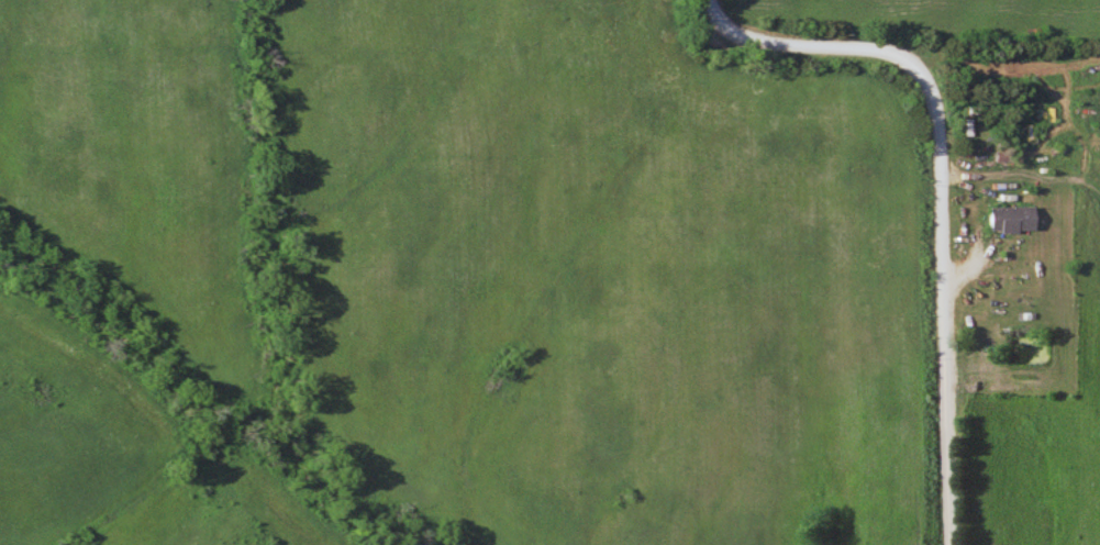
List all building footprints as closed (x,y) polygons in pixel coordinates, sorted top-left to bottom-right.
[(1037,232),(1037,207),(990,207),(990,232),(1037,232)]
